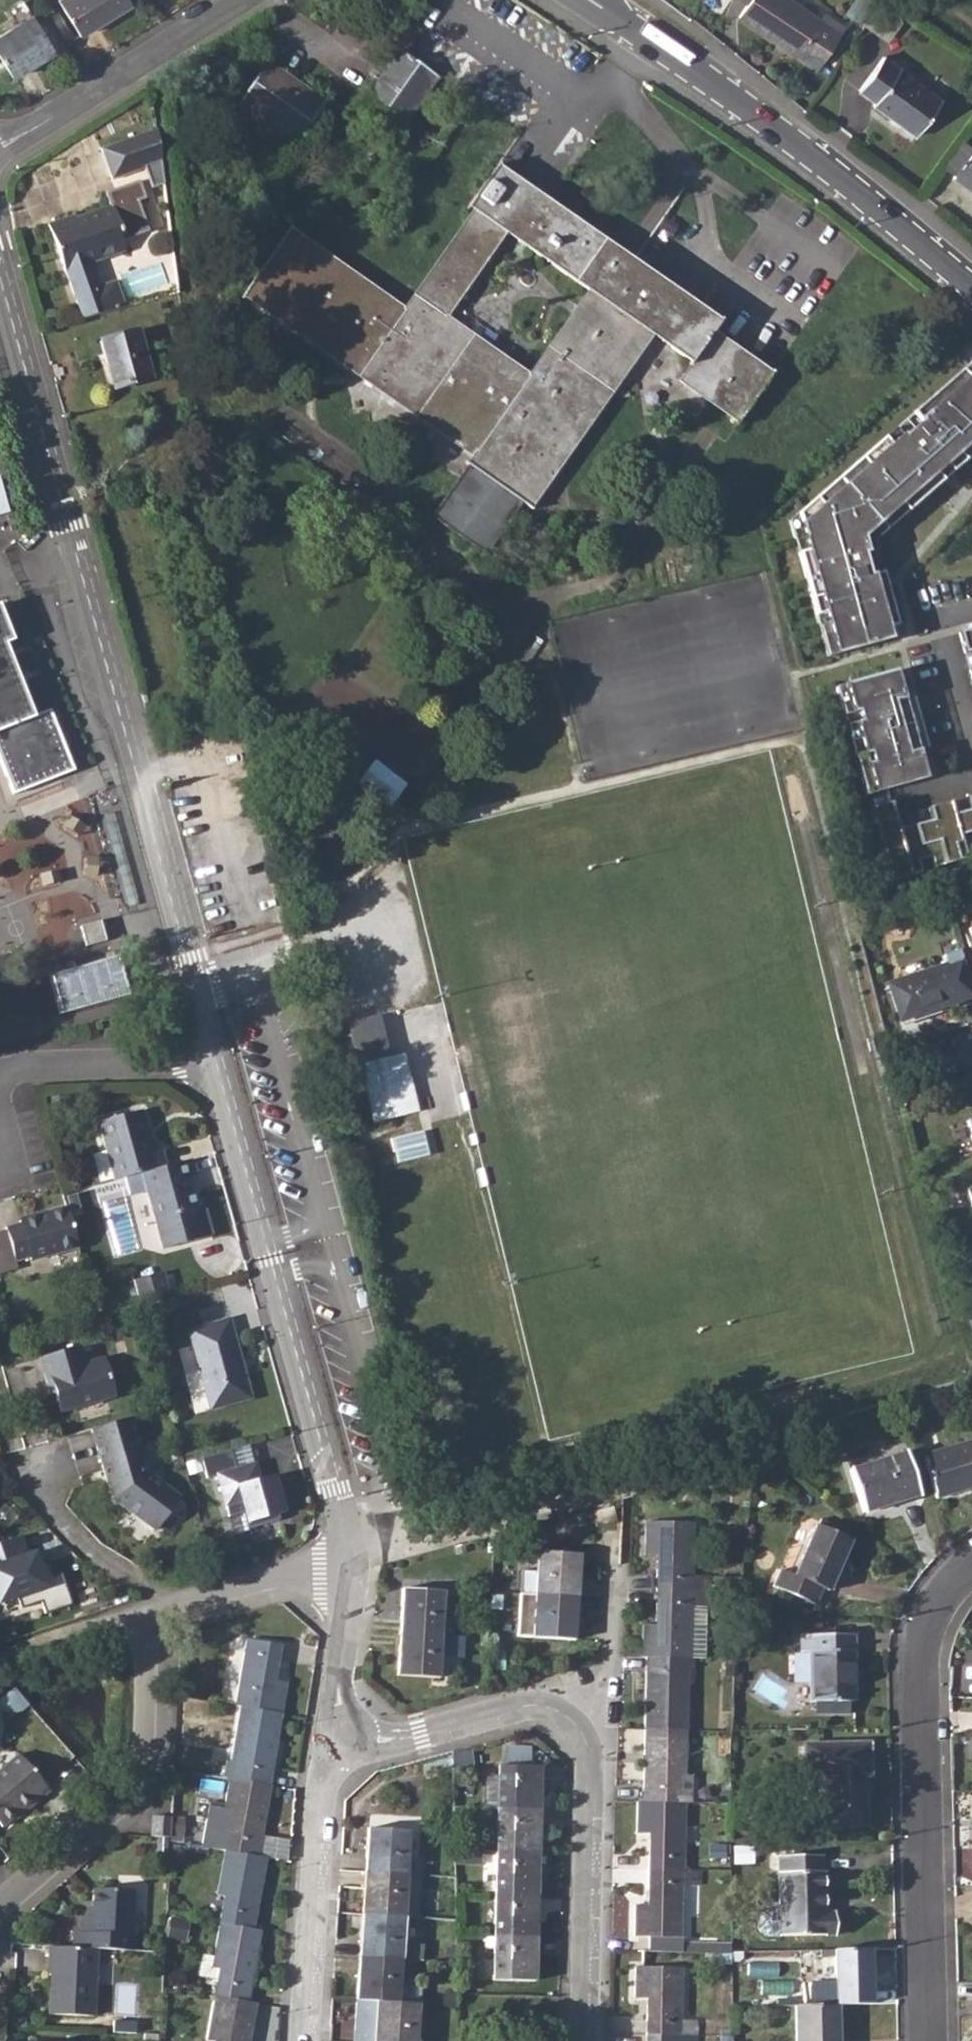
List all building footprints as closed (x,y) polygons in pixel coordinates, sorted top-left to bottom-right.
[(79,35),(130,3),(128,0),(58,0),(79,35)] [(747,6),(738,18),(817,69),(844,29),(822,15),(818,20),(788,0),(737,0),(747,6)] [(0,34),(0,58),(13,78),(55,52),(32,15),(0,34)] [(373,87),(357,110),(389,133),(401,118),(406,121),(425,93),(420,90),(431,74),(398,50),(377,80),(371,77),(366,82),(373,87)] [(884,58),(858,92),(874,104),(873,106),(915,137),(941,102),(898,71),(900,69),(884,58)] [(263,68),(237,105),(250,115),(245,123),(263,135),(269,127),(294,145),(324,102),(299,85),(295,90),(263,68)] [(161,173),(155,127),(100,147),(111,178),(143,167),(150,187),(163,182),(161,173)] [(943,167),(955,175),(953,179),(971,193),(971,148),(962,140),(943,167)] [(472,211),(402,310),(288,230),(245,291),(472,456),(468,462),(534,507),(656,335),(693,361),(677,382),(736,424),(770,376),(711,333),(717,324),(493,166),(465,207),(472,211)] [(109,205),(83,214),(83,216),(75,219),(74,214),(47,224),(65,272),(83,318),(109,311),(91,263),(124,251),(120,240),(148,230),(137,200),(145,197),(138,179),(114,188),(114,187),(104,191),(109,205)] [(136,331),(100,341),(114,389),(149,379),(136,331)] [(798,513),(808,550),(799,552),(816,615),(825,613),(837,654),(891,638),(888,627),(897,624),(887,586),(874,589),(870,575),(864,554),(868,553),(864,537),(902,504),(908,511),(943,480),(937,473),(947,465),(952,471),(966,459),(960,453),(971,442),(971,361),(913,412),(921,421),(904,435),(903,433),(891,444),(885,437),(798,513)] [(883,572),(870,575),(874,589),(887,586),(883,572)] [(13,794),(72,770),(48,712),(33,717),(3,644),(11,641),(0,613),(0,761),(13,794)] [(959,632),(965,653),(971,651),(971,629),(959,632)] [(903,697),(895,670),(884,673),(894,709),(899,708),(909,744),(904,746),(907,755),(918,752),(922,751),(906,696),(903,697)] [(884,673),(836,687),(866,795),(926,778),(918,752),(907,755),(904,746),(909,744),(899,708),(894,709),(884,673)] [(376,760),(360,782),(391,806),(407,783),(376,760)] [(870,807),(889,880),(921,872),(917,860),(931,856),(934,867),(965,859),(962,848),(968,847),(970,855),(971,855),(971,796),(966,797),(969,810),(953,814),(949,802),(928,807),(932,820),(898,829),(890,802),(870,807)] [(67,811),(35,823),(66,901),(97,887),(67,811)] [(100,922),(81,927),(86,946),(106,941),(100,922)] [(61,1012),(132,993),(121,953),(50,972),(61,1012)] [(902,978),(888,983),(899,1019),(958,999),(947,964),(924,971),(921,960),(899,968),(902,978)] [(380,1017),(350,1024),(374,1122),(421,1112),(405,1055),(390,1059),(380,1017)] [(98,1122),(114,1179),(142,1171),(166,1165),(162,1149),(153,1151),(141,1111),(98,1122)] [(424,1129),(389,1138),(393,1151),(395,1150),(397,1163),(430,1154),(424,1129)] [(166,1165),(142,1171),(156,1221),(196,1209),(188,1177),(195,1176),(190,1158),(166,1165)] [(78,1248),(67,1207),(18,1220),(19,1223),(5,1227),(16,1262),(29,1258),(30,1261),(78,1248)] [(189,1330),(210,1410),(251,1398),(229,1319),(189,1330)] [(80,1347),(40,1359),(47,1383),(52,1382),(61,1412),(114,1397),(104,1359),(85,1365),(80,1347)] [(131,1418),(91,1429),(109,1491),(124,1503),(126,1510),(153,1531),(178,1497),(147,1474),(131,1418)] [(922,1454),(935,1498),(971,1486),(971,1438),(922,1454)] [(286,1510),(276,1472),(258,1477),(250,1444),(204,1455),(209,1474),(217,1473),(231,1513),(244,1510),(249,1521),(286,1510)] [(905,1453),(851,1469),(864,1512),(918,1495),(905,1453)] [(658,1554),(656,1589),(706,1590),(707,1575),(693,1575),(694,1523),(645,1521),(645,1554),(658,1554)] [(780,1569),(773,1586),(814,1603),(821,1588),(828,1591),(850,1540),(816,1524),(794,1575),(780,1569)] [(72,1601),(63,1573),(52,1576),(38,1547),(5,1560),(0,1543),(0,1602),(18,1597),(22,1607),(42,1602),(44,1612),(72,1601)] [(537,1550),(534,1594),(577,1597),(580,1553),(537,1550)] [(401,1588),(398,1632),(442,1635),(445,1592),(401,1588)] [(643,1624),(642,1657),(644,1657),(688,1658),(705,1658),(706,1590),(656,1589),(656,1625),(643,1624)] [(517,1635),(531,1637),(574,1640),(577,1597),(534,1594),(520,1593),(517,1635)] [(442,1635),(398,1632),(396,1675),(440,1677),(442,1635)] [(810,1654),(810,1676),(854,1674),(853,1635),(801,1636),(801,1653),(810,1654)] [(247,1639),(234,1704),(240,1706),(282,1713),(287,1683),(275,1681),(282,1644),(247,1639)] [(644,1657),(643,1730),(687,1730),(688,1658),(644,1657)] [(854,1674),(810,1676),(811,1701),(854,1701),(854,1674)] [(225,1759),(222,1776),(229,1777),(270,1784),(282,1713),(240,1706),(231,1760),(225,1759)] [(643,1730),(642,1801),(685,1802),(690,1802),(690,1776),(686,1775),(687,1730),(643,1730)] [(826,1777),(826,1785),(865,1784),(864,1760),(869,1760),(869,1744),(806,1745),(806,1777),(826,1777)] [(12,1817),(22,1809),(25,1812),(48,1792),(16,1755),(0,1768),(0,1826),(12,1817)] [(485,1775),(485,1808),(496,1808),(540,1809),(540,1765),(532,1765),(503,1765),(497,1765),(497,1775),(485,1775)] [(205,1847),(223,1850),(225,1851),(259,1856),(272,1784),(270,1784),(229,1777),(224,1807),(212,1805),(205,1847)] [(865,1784),(826,1785),(826,1824),(865,1824),(865,1784)] [(642,1801),(637,1802),(636,1833),(648,1833),(648,1869),(684,1870),(685,1802),(642,1801)] [(496,1808),(495,1852),(539,1852),(540,1809),(496,1808)] [(156,1816),(155,1837),(170,1837),(171,1817),(156,1816)] [(367,1828),(364,1870),(423,1874),(424,1858),(408,1857),(410,1831),(367,1828)] [(223,1896),(218,1922),(220,1923),(254,1928),(267,1858),(259,1856),(225,1851),(217,1894),(223,1896)] [(495,1852),(494,1893),(538,1894),(539,1852),(495,1852)] [(779,1856),(780,1895),(824,1895),(824,1872),(822,1871),(821,1855),(779,1856)] [(684,1870),(648,1869),(647,1904),(635,1904),(634,1936),(648,1936),(648,1950),(682,1950),(684,1885),(698,1885),(698,1870),(684,1870)] [(364,1870),(361,1913),(405,1916),(417,1917),(420,1893),(421,1893),(423,1874),(364,1870)] [(70,1932),(70,1946),(96,1947),(133,1948),(133,1935),(129,1935),(133,1890),(92,1888),(91,1906),(91,1916),(86,1916),(80,1916),(79,1932),(70,1932)] [(494,1893),(494,1936),(537,1938),(538,1894),(494,1893)] [(824,1895),(780,1895),(780,1905),(781,1936),(835,1935),(834,1912),(825,1912),(824,1895)] [(361,1913),(358,1956),(402,1959),(405,1916),(361,1913)] [(217,1974),(213,1993),(215,1994),(249,2000),(262,1930),(254,1928),(220,1923),(215,1948),(212,1967),(218,1968),(217,1974)] [(494,1936),(485,1936),(484,1979),(536,1980),(537,1938),(494,1936)] [(50,1945),(49,1971),(47,2014),(93,2016),(96,1947),(70,1946),(50,1945)] [(801,1982),(801,2005),(837,2004),(872,2003),(869,1948),(820,1949),(821,1981),(801,1982)] [(731,1951),(707,1951),(707,1961),(732,1961),(731,1951)] [(358,1956),(356,1999),(376,2000),(399,2002),(402,1959),(358,1956)] [(646,1997),(645,2033),(695,2034),(695,2019),(682,2018),(682,1967),(635,1966),(635,1997),(646,1997)] [(215,1994),(207,2038),(214,2040),(213,2040),(250,2040),(257,2002),(249,2000),(215,1994)] [(373,2040),(416,2040),(418,2003),(399,2002),(376,2000),(373,2040)] [(131,2003),(129,2031),(160,2033),(161,2005),(131,2003)] [(795,2004),(795,2040),(837,2040),(837,2004),(801,2005),(795,2004)] [(695,2034),(645,2033),(645,2040),(694,2040),(695,2034)]
